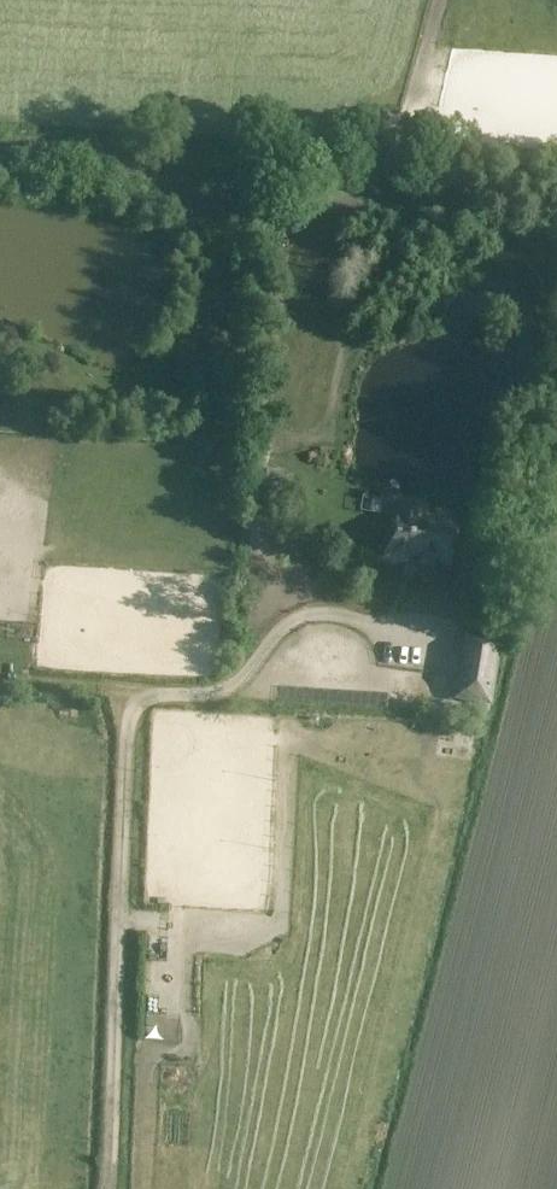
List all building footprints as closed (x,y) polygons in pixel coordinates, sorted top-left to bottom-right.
[(389,516),(382,558),(432,566),(433,560),(450,563),(455,526),(423,521),(423,516),(421,511),(418,508),(413,505),(408,504),(403,505),(399,508),(396,512),(395,517),(389,516)] [(498,643),(466,638),(456,699),(488,705),(498,643)]
